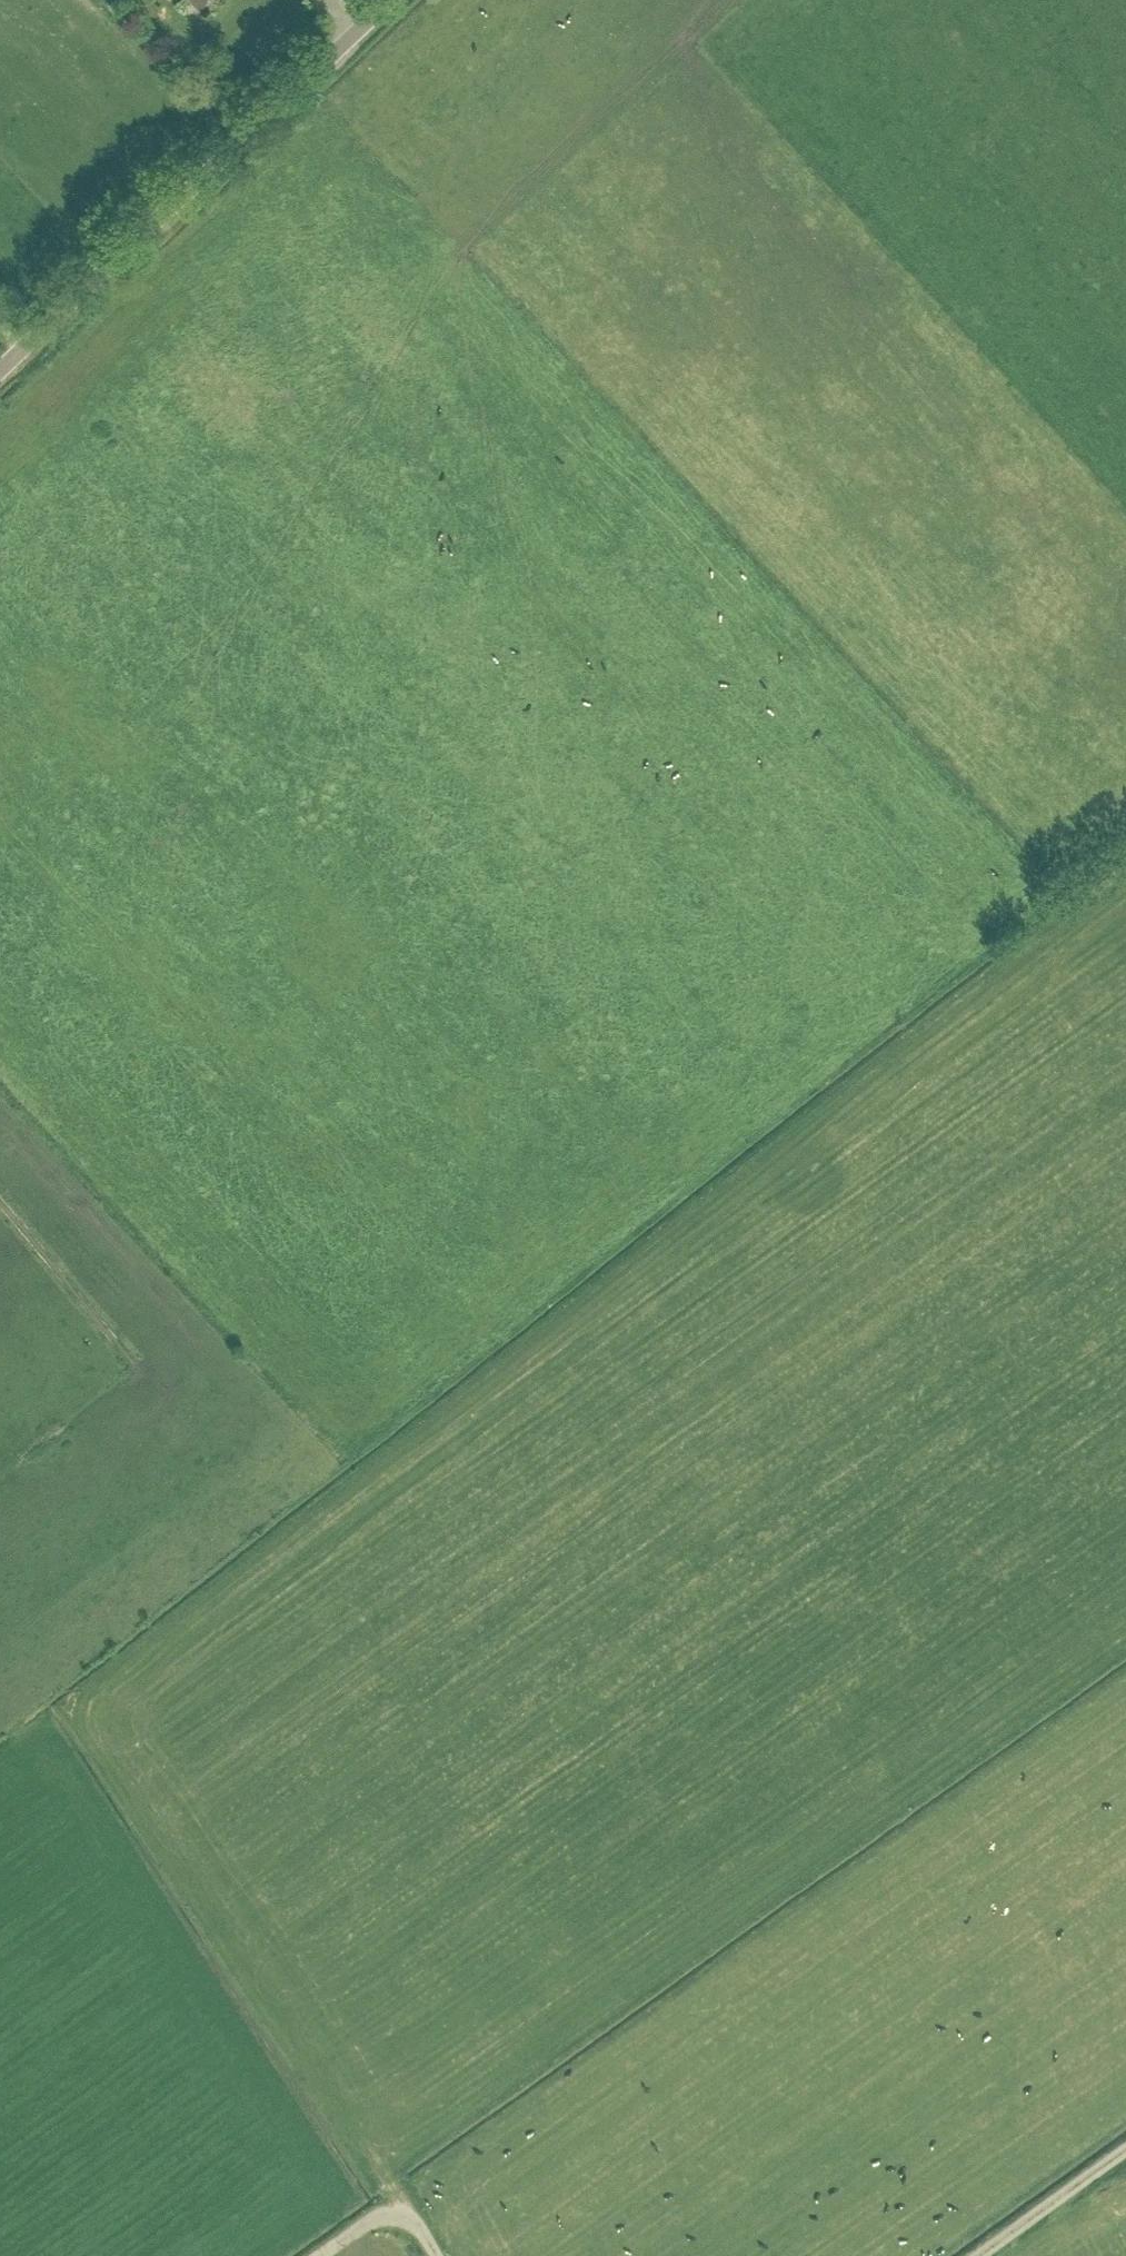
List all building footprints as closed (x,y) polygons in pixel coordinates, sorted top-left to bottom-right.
[(200,9),(210,0),(192,0),(200,9)]
